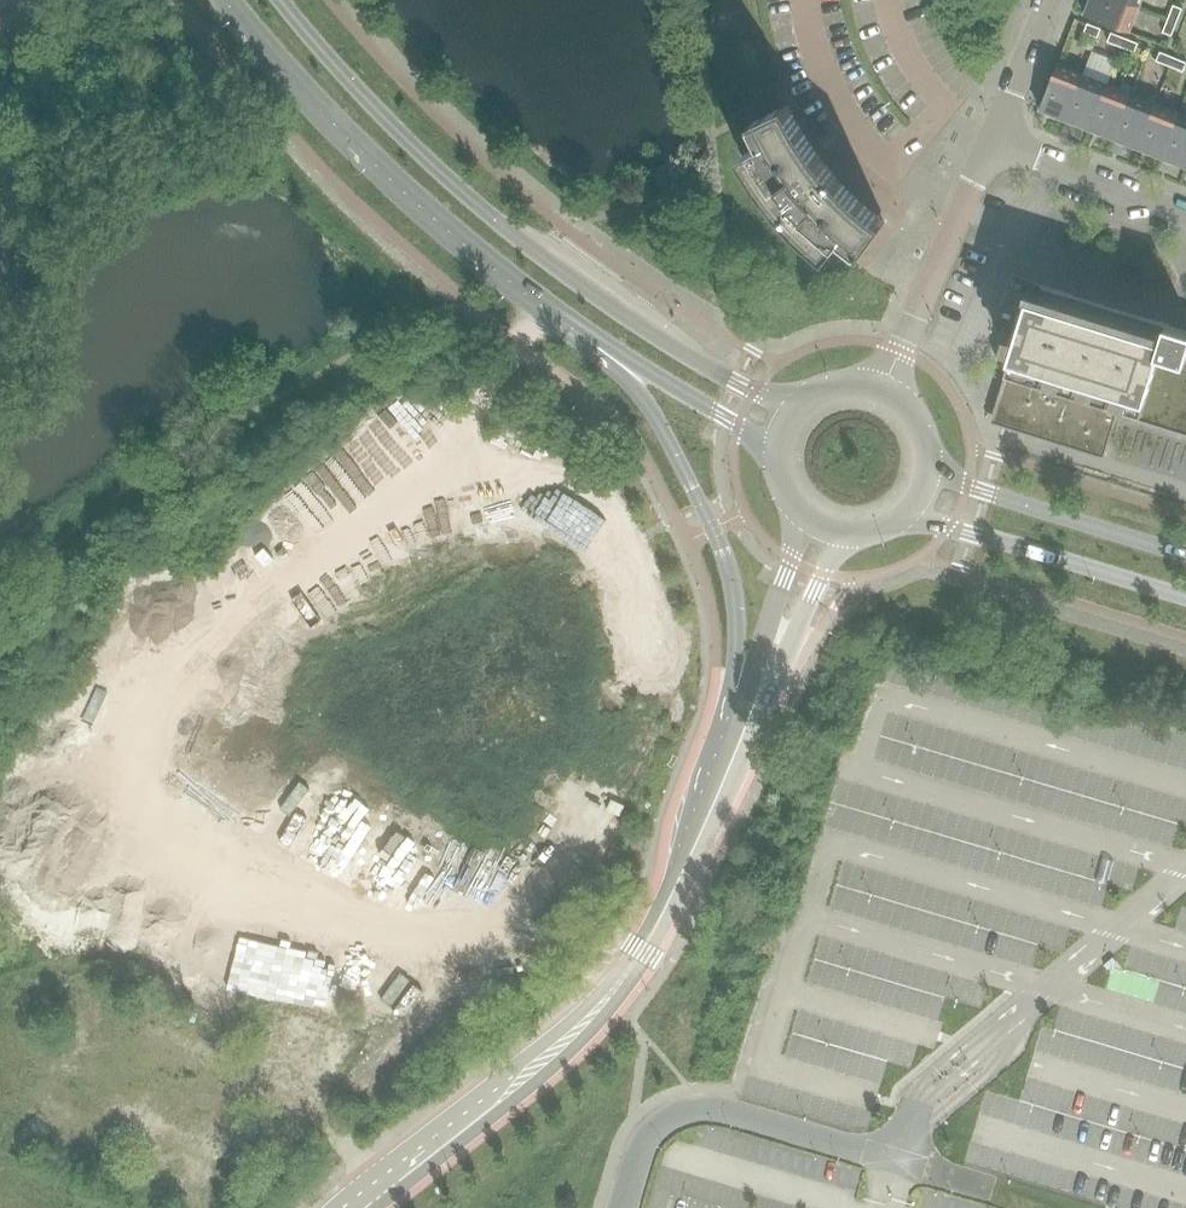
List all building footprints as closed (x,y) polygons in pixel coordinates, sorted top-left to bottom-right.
[(1138,8),(1117,0),(1090,0),(1084,15),(1129,33),(1138,8)] [(1142,0),(1117,0),(1138,8),(1142,0)] [(1173,5),(1168,19),(1177,23),(1182,9),(1173,5)] [(1177,23),(1168,19),(1162,32),(1171,36),(1177,23)] [(1101,29),(1087,23),(1083,32),(1097,38),(1101,29)] [(1125,38),(1111,33),(1107,42),(1121,47),(1125,38)] [(1125,38),(1121,47),(1135,53),(1138,44),(1125,38)] [(1173,58),(1160,52),(1156,61),(1170,67),(1173,58)] [(1173,58),(1170,67),(1183,72),(1185,65),(1185,63),(1173,58)] [(1039,110),(1064,119),(1081,75),(1057,65),(1039,110)] [(1064,119),(1088,129),(1106,84),(1081,75),(1064,119)] [(1088,129),(1113,139),(1130,94),(1106,84),(1088,129)] [(1113,139),(1137,148),(1155,104),(1130,94),(1113,139)] [(819,155),(816,151),(810,143),(802,131),(795,118),(792,113),(788,104),(753,121),(763,143),(741,155),(746,164),(748,168),(753,176),(758,184),(761,188),(767,195),(772,203),(778,210),(781,214),(791,225),(802,236),(812,246),(820,253),(828,259),(844,239),(863,253),(886,222),(876,214),(867,207),(858,199),(849,190),(841,182),(833,173),(825,163),(819,155)] [(1137,148),(1162,158),(1179,113),(1155,104),(1137,148)] [(1185,167),(1185,116),(1179,113),(1162,158),(1185,167)] [(1034,283),(1005,376),(1009,378),(995,421),(1096,452),(1109,429),(1113,430),(1119,412),(1185,432),(1185,330),(1034,283)] [(1060,774),(1062,769),(1000,746),(986,786),(1015,796),(1021,780),(1036,785),(1042,768),(1060,774)]
